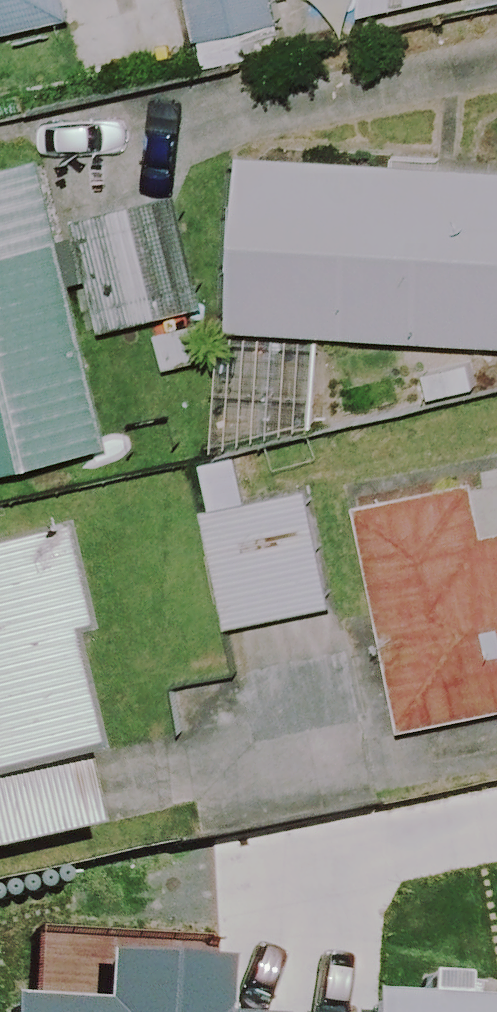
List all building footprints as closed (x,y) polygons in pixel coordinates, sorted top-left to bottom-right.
[(70,22),(65,0),(0,0),(0,38),(70,22)] [(268,0),(183,0),(191,43),(273,27),(268,0)] [(357,20),(445,0),(359,0),(357,20)] [(233,159),(224,335),(496,350),(496,173),(233,159)] [(37,162),(0,172),(0,478),(110,450),(37,162)] [(175,198),(71,224),(99,335),(203,309),(175,198)] [(288,347),(214,346),(212,447),(287,448),(288,347)] [(470,485),(353,510),(400,735),(496,715),(496,538),(482,542),(470,485)] [(326,610),(301,499),(200,522),(225,633),(326,610)] [(49,547),(0,557),(0,856),(92,836),(77,769),(84,768),(59,650),(71,648),(49,547)] [(299,985),(276,875),(166,898),(189,1008),(299,985)] [(359,1002),(359,1011),(496,1011),(359,1002)]
